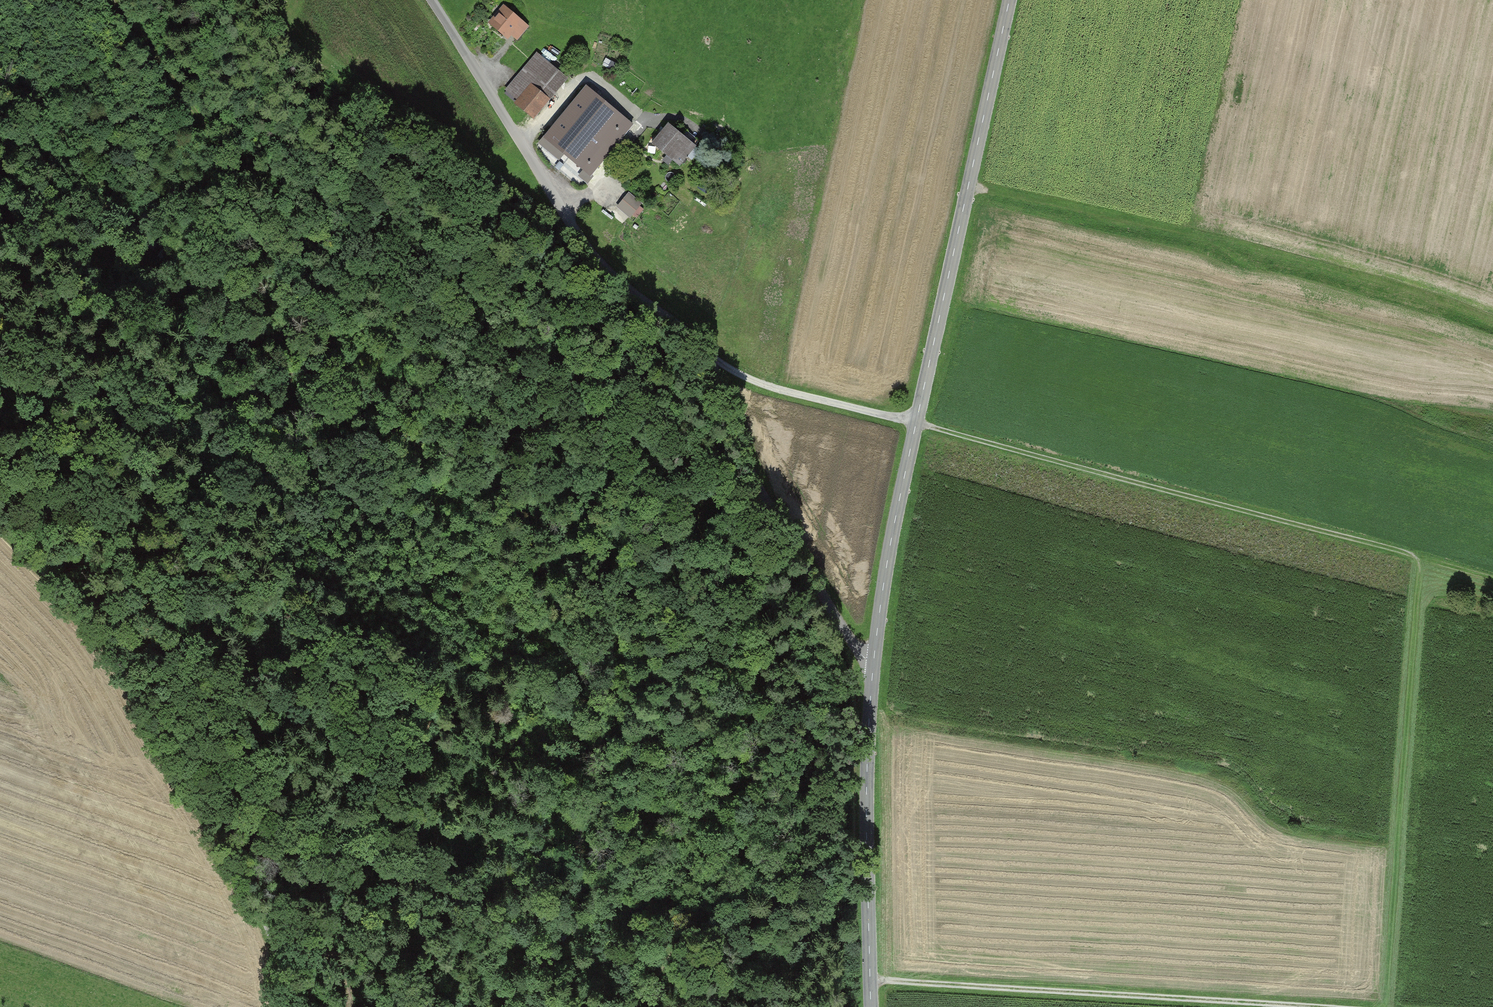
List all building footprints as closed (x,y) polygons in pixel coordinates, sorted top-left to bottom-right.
[(485,18),(509,40),(524,24),(500,2),(485,18)] [(599,51),(606,54),(612,38),(605,35),(599,51)] [(502,95),(530,118),(564,78),(536,54),(502,95)] [(583,81),(539,138),(587,175),(631,118),(583,81)] [(646,146),(674,168),(693,143),(664,121),(646,146)] [(627,193),(617,207),(631,217),(641,203),(627,193)]
